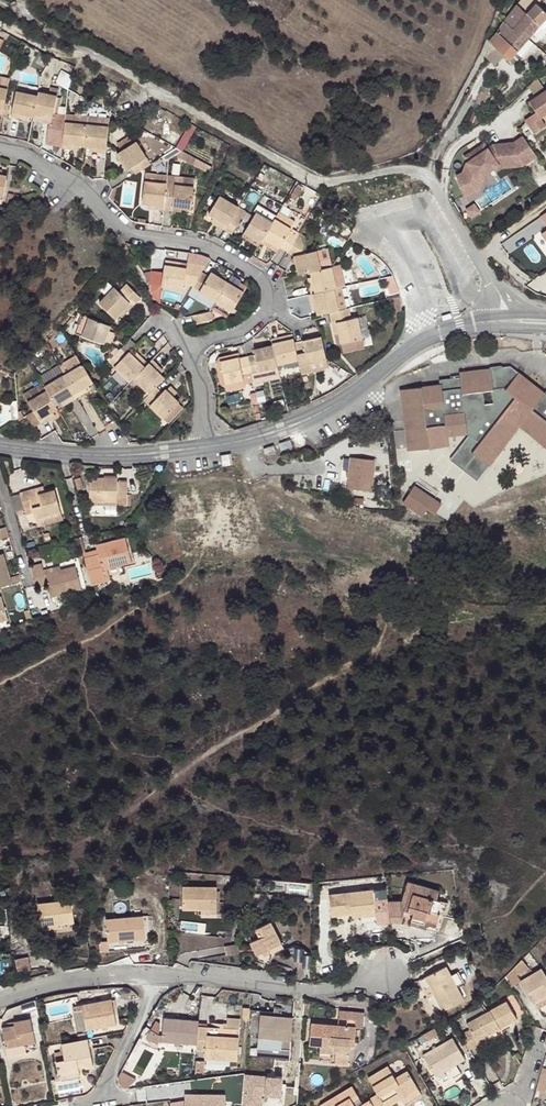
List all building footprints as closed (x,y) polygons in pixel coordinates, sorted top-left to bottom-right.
[(518,4),(527,12),(537,3),(539,0),(522,0),(518,4)] [(545,20),(545,13),(537,3),(527,12),(518,4),(505,18),(527,40),(534,32),(545,20)] [(512,57),(527,40),(505,18),(488,40),(495,47),(504,57),(508,61),(512,57)] [(541,39),(545,33),(545,20),(534,32),(541,39)] [(534,46),(527,40),(512,57),(518,64),(534,46)] [(485,57),(494,66),(504,57),(495,47),(485,57)] [(504,82),(499,75),(477,87),(466,86),(470,101),(477,106),(483,94),(504,82)] [(0,76),(0,83),(11,85),(13,78),(0,76)] [(0,83),(0,105),(6,106),(11,85),(0,83)] [(59,91),(42,88),(41,94),(37,111),(55,114),(59,91)] [(26,112),(37,114),(37,111),(41,94),(20,90),(13,116),(26,117),(26,112)] [(527,123),(537,137),(545,131),(545,126),(543,121),(545,119),(545,96),(532,105),(539,115),(527,123)] [(89,112),(69,110),(68,118),(88,120),(89,112)] [(55,114),(37,111),(37,114),(36,117),(53,120),(55,114)] [(112,114),(89,112),(88,120),(111,122),(112,114)] [(88,120),(68,118),(67,122),(65,142),(65,145),(80,146),(81,142),(86,142),(88,120)] [(58,140),(65,142),(67,122),(59,120),(56,140),(58,140)] [(111,122),(88,120),(86,142),(92,143),(92,147),(109,149),(111,122)] [(516,145),(495,147),(489,151),(484,154),(481,149),(466,159),(470,164),(468,165),(463,173),(457,177),(469,195),(481,187),(478,182),(479,177),(495,167),(502,163),(523,165),(536,156),(525,139),(516,145)] [(138,172),(154,162),(142,140),(119,152),(128,169),(134,166),(138,172)] [(486,145),(481,149),(484,154),(489,151),(486,145)] [(502,163),(495,167),(497,170),(504,166),(525,168),(538,159),(536,156),(523,165),(502,163)] [(6,193),(12,172),(0,169),(0,192),(6,193)] [(169,189),(170,181),(148,179),(144,201),(154,203),(154,208),(167,210),(169,189)] [(169,189),(167,210),(175,211),(175,206),(184,207),(194,209),(197,185),(170,181),(169,189)] [(237,213),(241,206),(221,195),(210,213),(221,219),(218,224),(228,229),(237,213)] [(477,204),(469,209),(474,217),(483,212),(477,204)] [(285,246),(290,250),(299,236),(293,231),(298,221),(282,212),(275,223),(265,239),(282,249),(285,246)] [(242,218),(237,213),(228,229),(234,233),(242,218)] [(247,231),(264,241),(265,239),(275,223),(258,214),(247,231)] [(264,241),(247,231),(243,236),(260,247),(263,242),(264,241)] [(299,236),(290,250),(298,256),(301,275),(314,271),(326,267),(321,249),(311,251),(307,242),(299,236)] [(282,249),(265,239),(264,241),(263,242),(279,252),(282,249)] [(208,265),(171,260),(167,286),(189,289),(190,284),(196,284),(205,270),(208,265)] [(338,287),(341,286),(335,265),(326,267),(314,271),(316,279),(312,281),(314,292),(338,287)] [(196,284),(195,286),(219,299),(231,280),(231,278),(216,269),(213,274),(205,270),(196,284)] [(243,287),(231,280),(219,299),(238,310),(249,291),(243,287)] [(246,282),(243,287),(249,291),(252,286),(246,282)] [(535,287),(529,282),(525,289),(531,293),(535,287)] [(163,284),(153,283),(151,291),(160,296),(163,284)] [(124,317),(141,300),(128,287),(122,293),(117,289),(102,304),(116,320),(122,315),(124,317)] [(338,287),(314,292),(308,294),(311,304),(316,303),(319,315),(331,313),(344,310),(338,287)] [(396,298),(387,300),(390,313),(400,311),(401,297),(396,298)] [(355,316),(352,308),(344,310),(331,313),(336,334),(340,334),(342,342),(344,351),(366,346),(359,316),(355,316)] [(214,318),(212,311),(195,315),(198,323),(214,318)] [(114,325),(95,319),(89,337),(109,342),(114,325)] [(301,360),(297,343),(296,338),(295,333),(286,335),(273,337),(275,344),(279,365),(301,360)] [(301,360),(303,373),(331,367),(329,358),(323,338),(297,343),(301,360)] [(249,355),(253,373),(280,368),(279,365),(275,344),(256,348),(257,353),(249,355)] [(110,361),(116,366),(129,353),(124,347),(110,361)] [(129,353),(116,366),(133,382),(136,379),(153,362),(145,354),(141,358),(131,351),(129,353)] [(240,356),(239,351),(221,356),(218,362),(223,384),(228,387),(222,360),(240,356)] [(247,382),(254,380),(253,373),(249,355),(249,354),(241,357),(240,356),(222,360),(228,387),(229,390),(248,386),(247,382)] [(155,359),(153,362),(163,373),(166,370),(155,359)] [(163,373),(153,362),(136,379),(152,394),(159,387),(168,378),(163,373)] [(66,375),(79,397),(89,391),(87,386),(96,381),(86,364),(66,375)] [(70,402),(79,397),(66,375),(47,386),(48,389),(57,404),(67,398),(70,402)] [(496,377),(467,380),(467,385),(448,387),(448,393),(410,396),(414,457),(455,454),(454,445),(471,443),(474,446),(485,454),(480,462),(495,475),(527,436),(545,451),(545,398),(517,375),(506,376),(508,387),(498,388),(496,377)] [(506,376),(496,377),(498,388),(508,387),(506,376)] [(441,388),(458,385),(456,377),(439,380),(441,388)] [(173,385),(170,389),(176,395),(180,392),(173,385)] [(146,400),(145,401),(165,418),(182,401),(176,395),(170,389),(169,388),(165,392),(159,387),(152,394),(146,400)] [(51,412),(59,407),(57,404),(48,389),(30,400),(37,411),(43,420),(53,415),(51,412)] [(187,406),(182,401),(165,418),(170,423),(187,406)] [(37,411),(29,415),(34,425),(43,420),(37,411)] [(286,438),(274,442),(277,449),(288,445),(286,438)] [(270,444),(259,448),(261,454),(272,450),(270,444)] [(485,454),(474,446),(456,468),(483,489),(495,475),(480,462),(485,454)] [(219,456),(232,460),(233,458),(227,450),(219,456)] [(219,456),(217,457),(216,458),(224,466),(230,462),(232,460),(219,456)] [(375,493),(380,464),(358,460),(353,489),(375,493)] [(98,479),(98,503),(124,503),(125,506),(134,506),(135,484),(125,484),(125,480),(98,479)] [(64,509),(58,487),(41,491),(39,485),(31,487),(23,490),(24,491),(28,507),(29,513),(37,510),(39,515),(64,509)] [(24,491),(16,493),(20,509),(28,507),(24,491)] [(448,512),(421,493),(409,512),(429,525),(434,518),(441,523),(448,512)] [(64,509),(39,515),(41,524),(67,518),(64,509)] [(10,522),(1,525),(3,534),(13,531),(10,522)] [(132,532),(102,540),(103,544),(105,549),(91,552),(97,576),(112,572),(111,571),(132,566),(130,558),(138,556),(132,532)] [(14,581),(6,552),(0,554),(0,585),(14,581)] [(85,584),(79,563),(50,570),(47,559),(36,562),(42,586),(52,584),(54,592),(85,584)] [(13,617),(8,595),(0,597),(0,621),(13,617)] [(287,889),(286,879),(271,880),(271,889),(287,889)] [(407,897),(390,899),(393,921),(405,920),(408,909),(415,911),(412,923),(430,928),(432,921),(441,923),(444,911),(440,910),(444,897),(442,895),(444,887),(412,879),(407,897)] [(377,905),(375,885),(333,888),(334,909),(377,905)] [(217,886),(183,886),(183,910),(201,910),(217,910),(217,886)] [(72,899),(38,903),(40,927),(63,925),(74,923),(72,899)] [(147,936),(145,913),(107,915),(109,937),(147,936)] [(256,955),(263,952),(282,943),(272,921),(255,929),(260,938),(250,942),(256,955)] [(282,943),(263,952),(264,956),(284,946),(282,943)] [(16,958),(18,970),(29,968),(27,956),(16,958)] [(541,968),(533,972),(525,958),(512,970),(516,976),(511,979),(514,983),(519,980),(537,1009),(545,1004),(545,977),(541,968)] [(467,999),(452,965),(431,975),(447,1009),(467,999)] [(120,1023),(115,997),(85,1005),(91,1030),(120,1023)] [(468,1029),(459,1034),(468,1050),(478,1044),(474,1037),(481,1033),(484,1037),(513,1019),(503,1001),(465,1023),(468,1029)] [(312,1042),(322,1043),(340,1045),(338,1053),(338,1061),(350,1062),(353,1029),(359,1029),(360,1017),(366,1017),(368,1003),(342,1002),(341,1015),(350,1016),(350,1022),(314,1019),(312,1042)] [(38,1039),(34,1014),(17,1018),(19,1025),(5,1029),(9,1045),(38,1039)] [(199,1041),(201,1018),(165,1015),(164,1039),(199,1041)] [(297,1041),(298,1018),(266,1015),(264,1039),(297,1041)] [(241,1060),(242,1035),(210,1033),(208,1058),(241,1060)] [(474,1037),(478,1044),(486,1040),(484,1037),(481,1033),(474,1037)] [(436,1074),(465,1057),(453,1035),(423,1051),(436,1074)] [(98,1063),(93,1038),(66,1044),(69,1059),(61,1061),(64,1074),(83,1068),(98,1063)] [(340,1045),(322,1043),(322,1051),(338,1053),(340,1045)] [(369,1100),(373,1105),(388,1105),(399,1099),(416,1088),(405,1070),(393,1078),(386,1067),(367,1079),(376,1095),(369,1100)] [(249,1103),(254,1072),(245,1071),(240,1102),(249,1103)] [(351,1103),(358,1099),(351,1088),(323,1105),(353,1105),(351,1103)] [(416,1088),(399,1099),(402,1104),(419,1093),(416,1088)] [(174,1105),(229,1105),(229,1094),(209,1093),(209,1098),(198,1099),(198,1093),(189,1093),(189,1100),(173,1103),(174,1105)]
